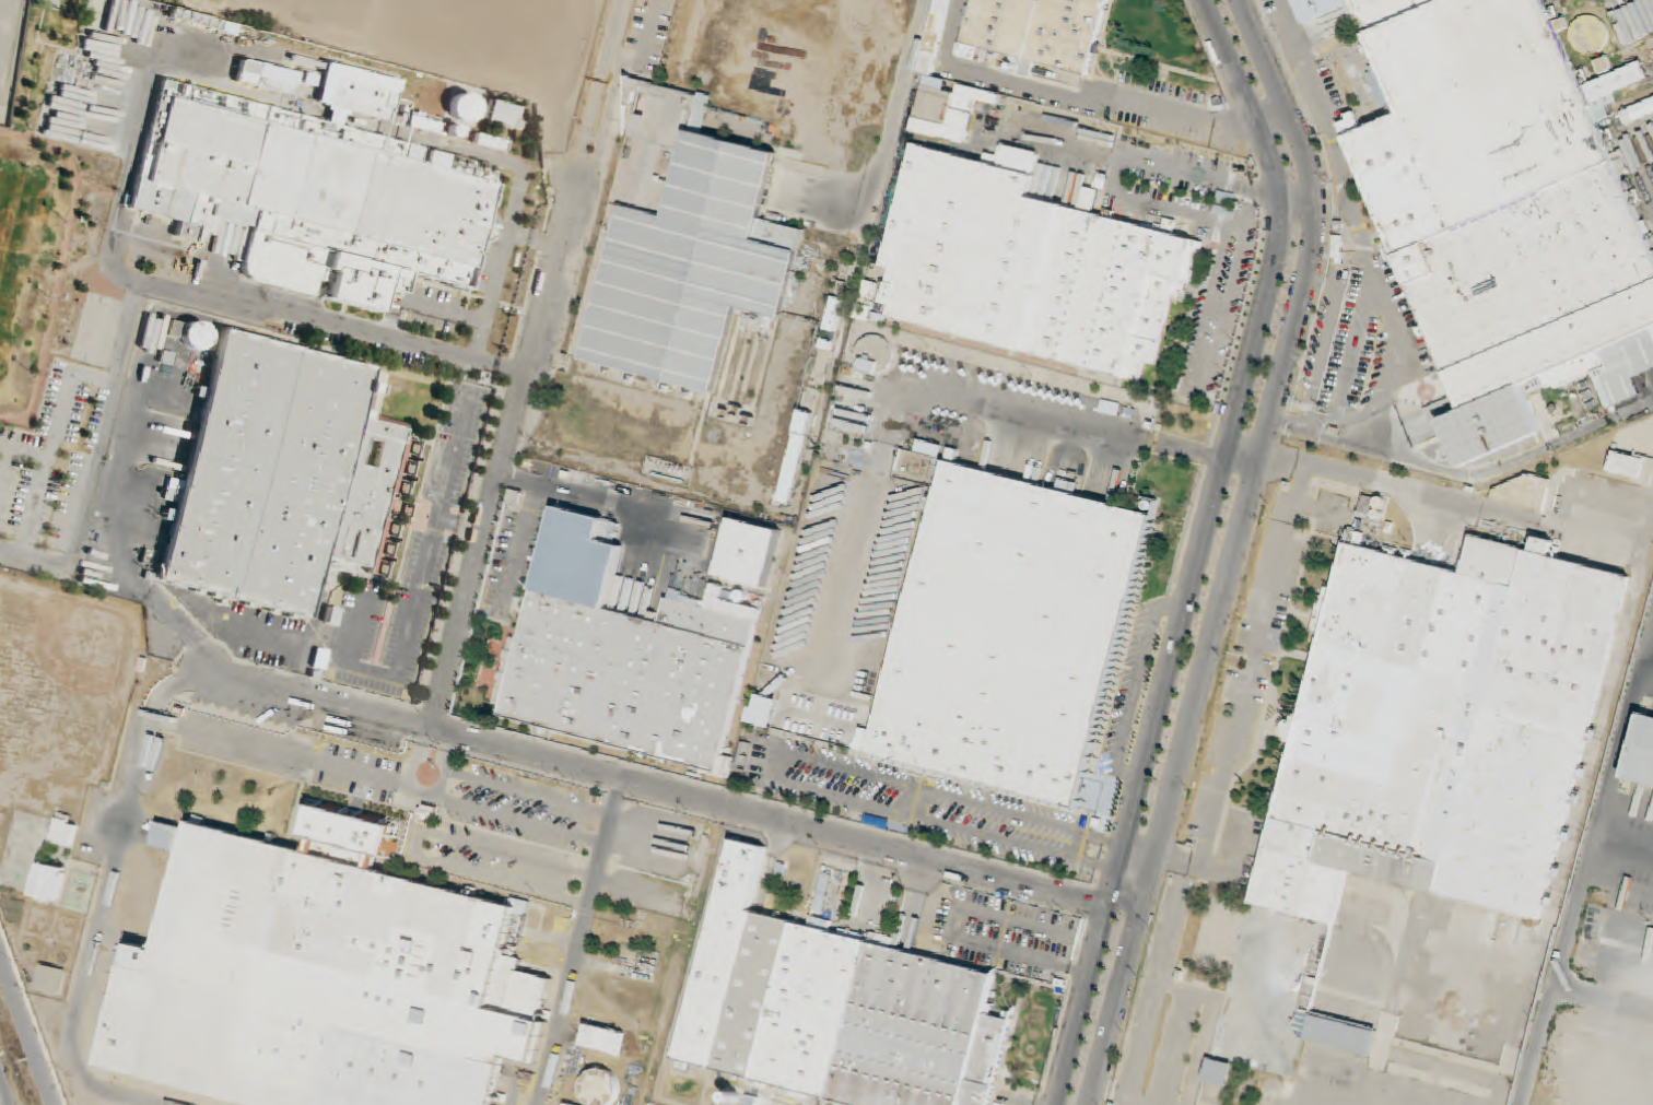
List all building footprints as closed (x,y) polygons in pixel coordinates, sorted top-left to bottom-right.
[(1652,332),(1652,251),(1544,0),(1352,0),(1398,107),(1341,132),(1465,414),(1652,332)] [(1652,117),(1652,89),(1643,64),(1583,88),(1594,117),(1616,108),(1624,128),(1652,117)] [(1645,462),(1615,455),(1610,475),(1641,481),(1645,462)] [(1341,545),(1279,824),(1285,842),(1296,845),(1315,839),(1322,840),(1442,867),(1444,872),(1438,901),(1547,925),(1607,654),(1591,604),(1590,608),(1576,565),(1528,554),(1533,553),(1474,540),(1470,541),(1467,554),(1445,561),(1414,554),(1401,558),(1341,545)] [(1624,786),(1652,793),(1652,724),(1640,721),(1624,786)]
